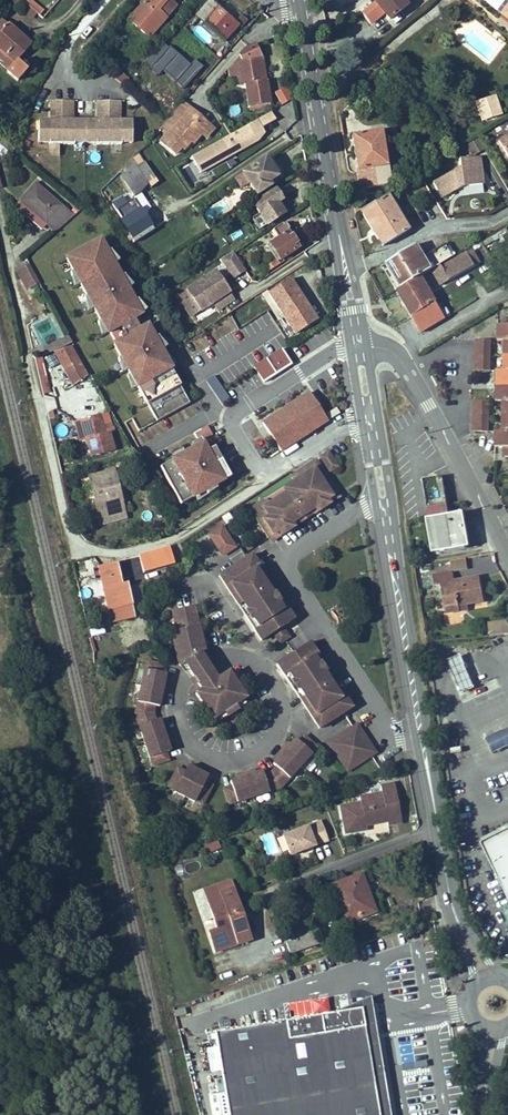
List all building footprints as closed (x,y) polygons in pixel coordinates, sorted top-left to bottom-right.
[(40,7),(30,0),(29,0),(21,13),(32,20),(40,7)] [(179,5),(174,0),(144,0),(129,20),(149,38),(166,19),(179,5)] [(239,26),(211,0),(196,16),(196,17),(198,19),(225,42),(239,26)] [(410,2),(409,0),(376,0),(375,1),(385,13),(390,18),(410,2)] [(361,12),(372,24),(385,13),(375,1),(361,12)] [(1,16),(0,17),(0,56),(5,60),(1,65),(8,71),(7,73),(17,81),(29,67),(21,58),(32,45),(34,41),(11,21),(9,23),(1,16)] [(192,26),(198,19),(196,17),(190,24),(192,26)] [(192,34),(205,42),(210,33),(197,25),(192,34)] [(164,68),(179,53),(171,45),(170,48),(162,40),(144,61),(151,67),(151,70),(159,75),(164,68)] [(265,81),(262,57),(256,45),(244,51),(239,56),(230,67),(232,81),(233,82),(237,85),(239,86),(246,84),(251,110),(254,110),(253,107),(270,104),(267,81),(265,81)] [(183,87),(204,66),(197,59),(191,63),(179,53),(164,68),(183,87)] [(122,84),(129,78),(123,70),(115,76),(122,84)] [(275,91),(281,104),(293,99),(286,85),(275,91)] [(476,100),(483,121),(503,115),(496,94),(476,100)] [(133,142),(134,117),(123,117),(122,100),(96,99),(96,117),(75,117),(74,100),(51,100),(50,117),(40,117),(38,142),(49,142),(49,152),(51,152),(51,155),(61,155),(60,143),(133,142)] [(200,115),(185,101),(182,104),(197,118),(200,115)] [(182,104),(167,122),(161,128),(169,134),(161,142),(176,156),(182,149),(185,151),(203,132),(210,124),(200,115),(197,118),(182,104)] [(223,138),(192,155),(200,172),(260,139),(266,131),(264,126),(276,120),(277,117),(272,111),(270,111),(258,118),(247,124),(223,138)] [(214,127),(210,124),(203,132),(207,135),(214,127)] [(387,166),(382,131),(352,135),(357,171),(387,166)] [(282,174),(269,153),(242,170),(244,172),(236,177),(241,186),(249,182),(257,195),(275,184),(272,180),(282,174)] [(481,157),(460,160),(461,167),(435,181),(443,197),(463,186),(484,184),(481,157)] [(156,176),(145,161),(123,176),(134,195),(139,192),(149,182),(156,176)] [(390,185),(387,166),(357,171),(360,189),(390,185)] [(62,206),(36,184),(20,202),(46,225),(62,206)] [(398,194),(407,189),(405,184),(396,190),(398,194)] [(288,211),(281,201),(286,198),(277,185),(252,201),(267,224),(288,211)] [(404,212),(391,190),(359,209),(372,230),(376,228),(386,245),(419,225),(410,210),(404,212)] [(144,215),(134,198),(127,202),(123,195),(113,202),(117,209),(134,237),(132,239),(133,240),(131,241),(133,244),(154,230),(154,229),(156,228),(154,223),(148,213),(144,215)] [(46,225),(20,202),(15,207),(41,229),(46,225)] [(54,232),(69,219),(73,216),(62,206),(46,225),(54,232)] [(232,219),(240,214),(238,210),(230,216),(232,219)] [(280,259),(302,245),(292,230),(287,232),(287,230),(289,229),(286,224),(284,226),(282,224),(273,230),(274,232),(272,234),(276,240),(267,245),(268,248),(271,246),(280,259)] [(386,245),(376,228),(372,230),(382,246),(386,245)] [(146,311),(102,234),(65,255),(108,333),(111,332),(137,316),(146,311)] [(440,266),(454,258),(446,245),(426,257),(420,248),(412,253),(410,250),(384,266),(398,291),(425,275),(433,270),(440,266)] [(442,286),(481,264),(473,250),(441,268),(440,266),(433,270),(442,286)] [(233,252),(221,260),(234,278),(245,271),(234,253),(233,252)] [(161,268),(170,262),(168,259),(159,264),(161,268)] [(268,271),(279,264),(274,261),(266,266),(268,271)] [(37,282),(28,265),(17,270),(26,287),(37,282)] [(187,289),(176,297),(190,318),(213,302),(219,310),(236,299),(231,292),(233,290),(217,266),(186,287),(187,289)] [(447,317),(424,281),(427,279),(425,275),(398,291),(423,332),(447,317)] [(320,318),(293,276),(268,292),(284,316),(287,322),(295,334),(320,318)] [(111,332),(115,339),(132,330),(141,324),(137,316),(111,332)] [(51,319),(36,325),(44,345),(59,339),(51,319)] [(175,364),(150,319),(132,330),(113,340),(138,386),(175,364)] [(66,345),(64,339),(43,349),(46,354),(53,351),(66,345)] [(491,348),(492,344),(492,340),(476,340),(476,348),(491,348)] [(88,378),(69,344),(66,345),(53,351),(72,386),(88,378)] [(261,379),(288,361),(281,349),(254,367),(261,379)] [(44,355),(35,357),(42,395),(51,394),(44,355)] [(491,364),(491,355),(475,355),(475,363),(491,364)] [(263,382),(290,364),(288,361),(261,379),(263,382)] [(222,404),(231,398),(214,375),(206,381),(222,404)] [(262,422),(280,451),(328,421),(309,391),(262,422)] [(490,408),(490,401),(474,400),(473,408),(490,408)] [(489,423),(490,416),(473,415),(473,423),(489,423)] [(107,435),(102,416),(77,423),(82,442),(88,441),(93,458),(116,452),(111,434),(107,435)] [(489,432),(489,423),(473,423),(473,431),(489,432)] [(173,459),(160,466),(180,504),(232,474),(216,444),(210,448),(205,438),(173,456),(173,459)] [(320,456),(329,470),(337,465),(327,451),(320,456)] [(258,522),(270,539),(338,493),(315,459),(291,476),(297,485),(271,503),(262,501),(258,522)] [(113,470),(89,476),(101,522),(125,515),(113,470)] [(451,512),(444,475),(427,477),(431,516),(429,517),(435,553),(468,548),(468,544),(472,545),(466,510),(451,512)] [(270,539),(272,542),(276,540),(340,496),(338,493),(270,539)] [(258,522),(262,501),(250,510),(258,522)] [(95,532),(88,513),(77,517),(83,535),(95,532)] [(221,522),(207,532),(223,556),(238,546),(221,522)] [(261,567),(253,554),(249,556),(291,622),(294,620),(261,567)] [(291,622),(249,556),(248,558),(220,575),(246,616),(254,611),(257,616),(254,618),(259,628),(255,631),(261,641),(273,633),(281,628),(291,622)] [(468,567),(467,558),(458,560),(458,562),(459,569),(468,567)] [(122,587),(117,565),(100,569),(109,608),(112,623),(134,618),(128,591),(123,592),(122,587)] [(484,601),(479,577),(455,582),(453,572),(434,576),(435,585),(442,584),(447,613),(460,610),(459,605),(467,604),(484,601)] [(203,646),(198,625),(195,626),(193,615),(196,615),(193,605),(172,610),(177,635),(176,646),(176,652),(179,664),(183,661),(187,669),(203,659),(198,651),(193,651),(193,648),(203,646)] [(259,628),(254,618),(257,616),(254,611),(246,616),(255,631),(259,628)] [(450,612),(451,623),(462,622),(461,612),(450,612)] [(503,634),(502,622),(489,624),(490,635),(503,634)] [(102,624),(89,627),(91,636),(104,634),(102,624)] [(288,639),(281,628),(273,633),(280,644),(288,639)] [(114,658),(112,650),(99,654),(94,638),(89,640),(93,653),(94,664),(114,658)] [(351,708),(310,643),(306,645),(347,710),(351,708)] [(347,710),(306,645),(277,664),(318,730),(343,713),(347,710)] [(204,652),(203,646),(193,648),(193,651),(198,651),(203,659),(212,673),(216,679),(219,677),(204,652)] [(451,656),(457,690),(472,687),(465,653),(451,656)] [(196,682),(212,673),(203,659),(187,669),(196,682)] [(161,671),(163,664),(147,660),(145,668),(144,668),(134,712),(148,756),(149,756),(152,764),(167,759),(164,751),(168,750),(159,718),(155,719),(152,712),(154,704),(158,704),(165,672),(161,671)] [(245,698),(228,672),(219,677),(216,679),(212,673),(196,682),(200,688),(194,692),(211,719),(245,698)] [(379,751),(359,720),(326,741),(346,772),(379,751)] [(507,746),(507,727),(486,737),(493,753),(507,746)] [(228,782),(229,786),(222,788),(227,804),(235,801),(236,802),(279,787),(310,754),(309,754),(315,747),(303,736),(298,742),(295,739),(272,764),(275,767),(270,772),(262,775),(260,771),(228,782)] [(206,776),(185,764),(180,773),(174,769),(165,784),(172,788),(171,789),(192,801),(193,799),(200,804),(209,789),(201,785),(206,776)] [(387,826),(401,824),(395,784),(380,786),(381,789),(382,799),(372,800),(371,795),(359,797),(360,802),(340,806),(344,833),(365,830),(365,825),(386,822),(387,826)] [(371,795),(372,800),(382,799),(381,789),(370,791),(371,795)] [(321,822),(283,837),(290,857),(307,850),(306,848),(310,846),(311,849),(328,842),(321,822)] [(507,893),(507,828),(482,840),(507,893)] [(208,854),(221,847),(216,836),(203,842),(208,854)] [(371,913),(363,894),(361,894),(358,888),(364,886),(360,875),(330,887),(344,923),(371,913)] [(219,893),(232,889),(229,881),(216,886),(219,893)] [(216,886),(203,890),(212,919),(216,930),(208,932),(215,952),(249,940),(232,889),(219,893),(216,886)] [(374,911),(364,886),(358,888),(361,894),(363,894),(371,913),(374,911)] [(203,890),(192,894),(202,922),(212,919),(203,890)] [(319,944),(315,933),(309,935),(307,927),(292,932),(294,940),(286,943),(289,953),(319,944)] [(371,995),(339,1010),(215,1032),(225,1091),(210,1094),(213,1114),(393,1114),(371,995)] [(185,1013),(184,1008),(173,1010),(174,1016),(185,1013)] [(410,1036),(398,1038),(403,1062),(414,1060),(410,1036)]
